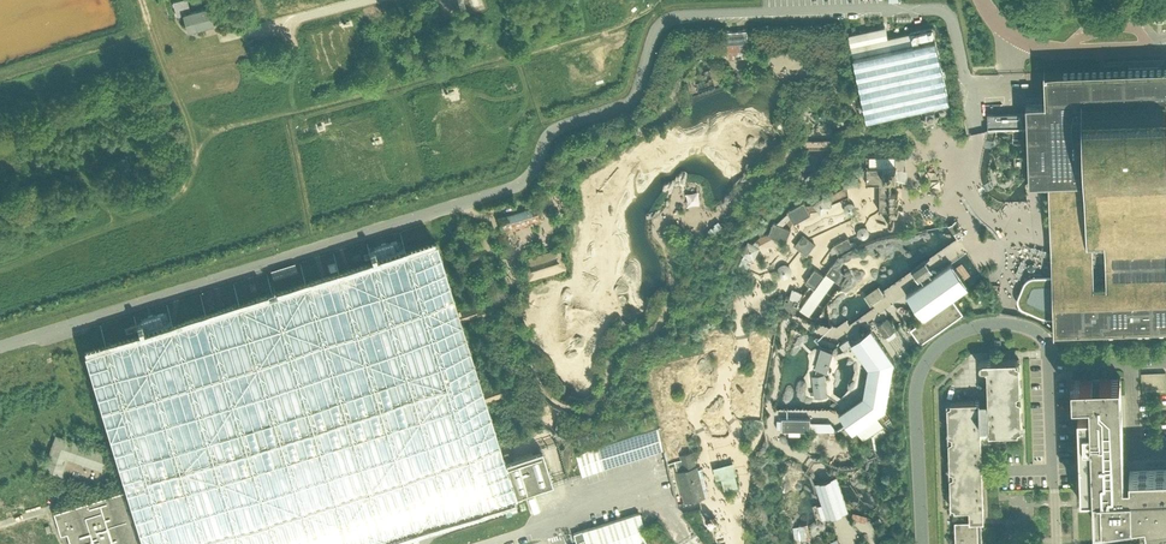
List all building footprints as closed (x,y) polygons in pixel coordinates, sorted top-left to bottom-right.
[(187,0),(176,0),(172,1),(176,15),(183,14),(187,29),(213,22),(209,7),(190,12),(187,0)] [(849,34),(863,97),(858,98),(859,104),(860,109),(865,108),(868,119),(891,113),(922,106),(926,127),(930,127),(935,125),(941,124),(942,124),(941,117),(953,115),(933,27),(910,32),(888,37),(885,26),(849,34)] [(749,49),(748,34),(727,35),(728,50),(749,49)] [(749,49),(728,50),(728,53),(728,57),(749,56),(749,53),(749,49)] [(1162,66),(1128,68),(1045,71),(1045,69),(1044,69),(1045,72),(1045,73),(1046,72),(1047,96),(1047,101),(1030,102),(1026,102),(1027,112),(1027,129),(1029,182),(1050,181),(1051,209),(1051,212),(1052,213),(1053,215),(1054,217),(1055,218),(1077,238),(1078,239),(1080,241),(1082,241),(1083,242),(1085,242),(1086,242),(1088,242),(1087,242),(1088,245),(1108,244),(1108,242),(1109,242),(1109,243),(1110,246),(1111,248),(1113,250),(1115,252),(1118,253),(1120,254),(1122,254),(1138,253),(1138,270),(1138,272),(1138,273),(1138,274),(1138,275),(1138,276),(1137,277),(1137,278),(1137,279),(1136,280),(1135,280),(1135,281),(1134,282),(1133,282),(1132,283),(1131,283),(1130,284),(1129,284),(1128,284),(1127,284),(1110,285),(1110,282),(1089,282),(1089,285),(1089,286),(1083,286),(1081,286),(1080,285),(1079,284),(1070,276),(1068,275),(1067,274),(1065,274),(1054,275),(1035,275),(1033,276),(1030,276),(1028,278),(1026,279),(1025,281),(1024,283),(1022,286),(1020,292),(1019,294),(1018,297),(1018,300),(1019,303),(1020,305),(1022,307),(1024,308),(1038,314),(1040,315),(1043,316),(1045,316),(1048,317),(1051,317),(1053,317),(1055,317),(1056,328),(1054,328),(1054,329),(1054,331),(1055,331),(1055,329),(1102,328),(1106,327),(1128,327),(1131,327),(1153,326),(1156,326),(1165,325),(1165,66),(1162,66)] [(1023,130),(996,131),(996,137),(997,137),(1013,136),(1013,145),(1023,144),(1023,130)] [(897,193),(899,193),(899,192),(891,192),(891,187),(891,178),(897,178),(897,169),(897,166),(896,166),(896,158),(896,154),(869,154),(869,167),(867,167),(867,170),(867,183),(873,183),(879,183),(879,209),(888,209),(888,210),(899,210),(899,208),(897,208),(897,205),(897,202),(899,201),(899,200),(897,200),(897,197),(897,193)] [(822,196),(815,201),(819,209),(827,204),(822,196)] [(849,200),(846,201),(845,203),(844,205),(844,208),(845,210),(848,212),(851,212),(854,211),(855,208),(856,205),(855,203),(853,201),(850,200),(849,200)] [(804,201),(788,210),(794,221),(810,211),(804,201)] [(532,208),(499,218),(502,229),(503,231),(509,229),(508,226),(524,221),(525,224),(539,220),(535,207),(532,208)] [(718,220),(707,230),(712,235),(717,230),(723,225),(718,220)] [(965,232),(956,220),(948,225),(957,238),(965,232)] [(774,222),(768,234),(785,241),(790,229),(774,222)] [(867,227),(865,226),(863,226),(861,226),(860,227),(859,229),(858,231),(858,232),(858,234),(859,236),(861,237),(863,237),(865,237),(866,236),(868,235),(869,234),(869,232),(869,230),(868,228),(867,227)] [(802,232),(793,243),(800,250),(807,255),(816,244),(809,238),(802,232)] [(848,237),(833,244),(834,246),(838,255),(854,247),(849,239),(848,237)] [(748,239),(742,250),(744,251),(753,256),(755,256),(760,246),(753,242),(748,239)] [(515,495),(552,482),(542,449),(504,460),(500,445),(486,401),(484,394),(481,387),(480,383),(461,321),(459,315),(457,309),(436,241),(84,350),(122,474),(126,486),(129,497),(128,497),(126,489),(54,512),(53,512),(60,534),(67,532),(70,543),(357,543),(515,495)] [(544,252),(523,259),(525,264),(526,268),(528,272),(530,277),(564,266),(558,248),(552,250),(547,251),(544,252)] [(753,256),(744,251),(739,265),(748,269),(753,256)] [(710,255),(707,255),(705,256),(703,261),(705,264),(709,263),(712,258),(710,255)] [(923,279),(924,281),(906,294),(908,297),(915,307),(923,319),(911,327),(912,330),(921,342),(963,312),(954,299),(969,288),(951,263),(950,262),(931,276),(930,274),(933,272),(929,266),(925,261),(924,259),(911,268),(912,270),(916,276),(920,282),(923,279)] [(784,261),(781,262),(779,264),(778,267),(778,269),(779,270),(781,273),(784,274),(787,274),(790,273),(792,270),(792,267),(792,264),(790,262),(787,261),(784,261)] [(837,288),(847,274),(832,264),(829,268),(824,274),(814,288),(800,308),(815,319),(826,304),(837,288)] [(814,288),(824,274),(815,268),(805,282),(809,285),(814,288)] [(883,291),(879,286),(866,296),(872,304),(879,299),(885,294),(883,291)] [(804,292),(792,288),(790,294),(789,297),(799,300),(804,292)] [(785,296),(782,308),(795,312),(799,300),(789,297),(785,296)] [(877,325),(885,336),(895,328),(887,317),(877,325)] [(852,343),(851,343),(868,368),(863,396),(838,413),(840,416),(842,418),(846,424),(853,434),(857,431),(886,411),(894,362),(872,329),(868,332),(862,336),(857,339),(852,343)] [(851,343),(852,343),(848,338),(840,344),(843,349),(847,346),(851,343)] [(828,350),(821,349),(815,368),(827,372),(832,355),(833,352),(832,352),(828,350)] [(951,408),(948,409),(949,430),(952,430),(953,444),(949,444),(950,466),(953,465),(954,479),(950,480),(951,501),(955,501),(955,508),(969,508),(970,519),(978,519),(984,519),(981,431),(1018,430),(1018,423),(1022,423),(1021,401),(1017,401),(1017,387),(1021,387),(1020,380),(1020,366),(1016,366),(1016,358),(983,360),(982,360),(981,360),(981,361),(980,361),(980,362),(979,362),(979,363),(979,364),(979,365),(980,365),(980,366),(981,367),(982,367),(983,368),(984,368),(987,367),(988,402),(980,402),(980,400),(951,401),(951,408)] [(1138,368),(1138,387),(1163,387),(1163,368),(1138,368)] [(825,374),(812,376),(815,397),(828,395),(825,374)] [(1092,407),(1078,408),(1081,490),(1095,490),(1096,518),(1094,519),(1094,521),(1140,514),(1146,513),(1150,543),(1163,543),(1165,543),(1165,466),(1124,468),(1121,375),(1072,377),(1072,396),(1092,395),(1092,407)] [(504,380),(481,387),(484,394),(486,401),(509,395),(506,387),(504,380)] [(810,418),(782,418),(782,420),(782,428),(782,430),(789,430),(792,430),(797,430),(800,430),(806,430),(810,430),(810,422),(810,421),(810,418)] [(831,422),(810,422),(810,430),(817,431),(836,431),(837,431),(831,422)] [(836,431),(817,431),(817,437),(818,437),(818,443),(831,443),(831,439),(836,439),(836,431)] [(55,433),(42,467),(61,474),(67,457),(100,470),(106,453),(55,433)] [(602,447),(577,455),(583,473),(608,465),(602,447)] [(683,459),(675,461),(686,501),(699,497),(707,495),(703,481),(701,482),(696,465),(687,468),(686,463),(693,461),(692,458),(691,452),(682,455),(683,459)] [(721,478),(724,490),(738,486),(735,474),(737,474),(734,462),(713,467),(716,479),(721,478)] [(826,479),(818,482),(815,482),(822,503),(823,506),(827,518),(828,517),(833,516),(838,514),(845,512),(848,511),(845,504),(836,475),(832,477),(826,479)] [(853,512),(853,514),(852,519),(856,520),(866,522),(867,518),(867,515),(853,512)] [(643,525),(639,513),(573,533),(576,542),(585,539),(586,543),(649,543),(643,525)] [(978,533),(978,519),(970,519),(955,520),(956,543),(979,543),(978,533)] [(808,523),(799,524),(799,526),(801,538),(805,538),(810,537),(808,526),(808,523)]
